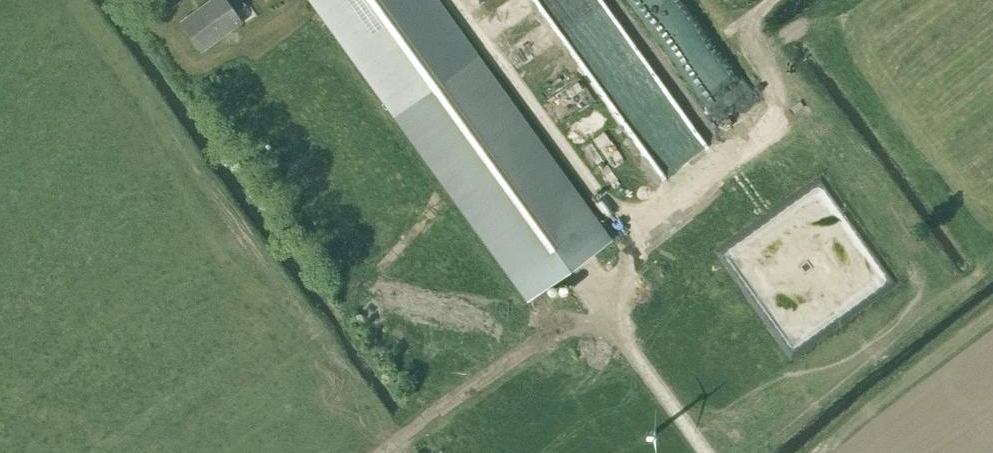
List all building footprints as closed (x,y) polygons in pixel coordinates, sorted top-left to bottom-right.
[(181,25),(200,51),(240,22),(233,13),(244,6),(240,0),(215,0),(181,25)] [(436,0),(309,0),(527,300),(610,240),(436,0)] [(579,8),(566,14),(572,28),(586,21),(579,8)] [(705,176),(729,159),(716,141),(692,158),(705,176)]
